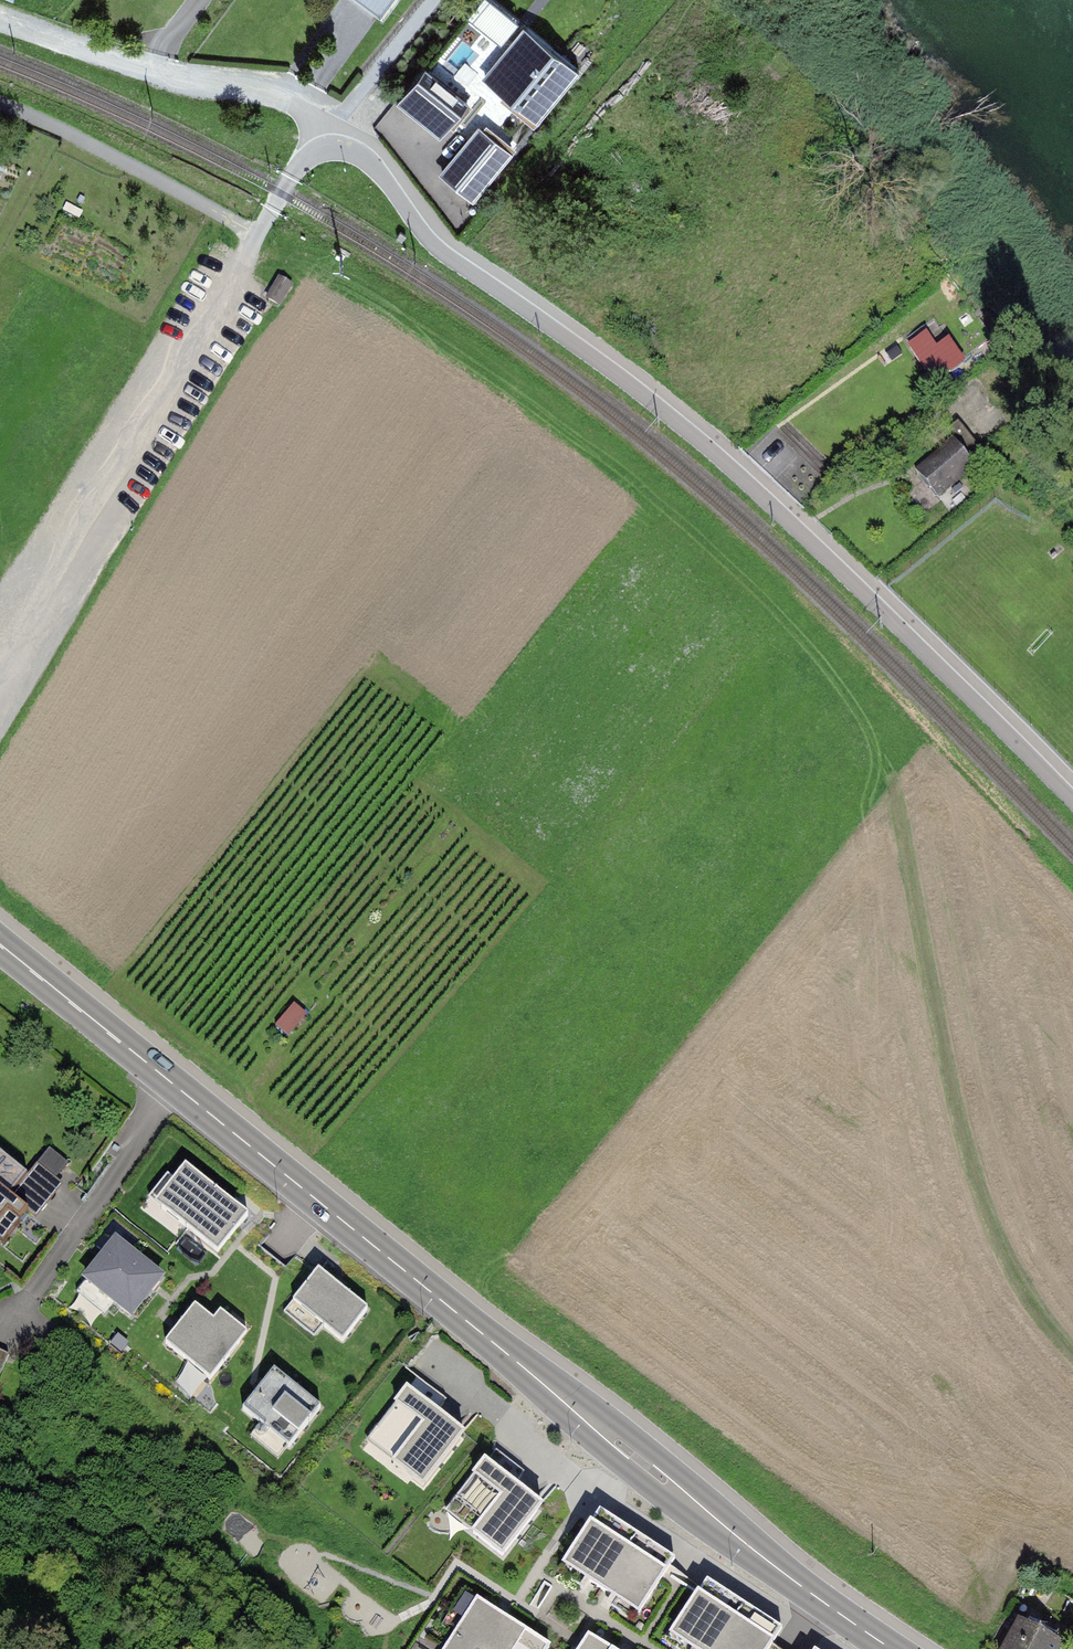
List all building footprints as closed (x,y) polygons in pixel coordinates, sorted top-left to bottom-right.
[(382,12),(391,0),(366,0),(382,12)] [(492,0),(481,0),(396,105),(431,133),(520,23),(492,0)] [(575,69),(523,28),(481,81),(533,122),(575,69)] [(478,126),(438,174),(473,202),(513,155),(478,126)] [(269,303),(283,311),(298,287),(285,278),(269,303)] [(945,318),(911,339),(937,383),(972,361),(945,318)] [(918,466),(935,489),(975,459),(958,437),(918,466)] [(3,1244),(28,1212),(10,1198),(28,1176),(0,1154),(0,1242),(3,1244)] [(245,1218),(184,1171),(157,1206),(218,1254),(245,1218)] [(167,1285),(111,1245),(82,1285),(138,1325),(167,1285)] [(369,1316),(315,1275),(291,1307),(345,1347),(369,1316)] [(210,1322),(195,1309),(162,1348),(207,1386),(248,1338),(218,1313),(210,1322)] [(9,1357),(0,1352),(0,1377),(9,1357)] [(324,1410),(272,1371),(244,1408),(295,1447),(324,1410)] [(464,1434),(406,1388),(364,1440),(423,1486),(464,1434)] [(542,1505),(484,1459),(443,1511),(501,1557),(542,1505)] [(638,1538),(602,1513),(562,1573),(598,1598),(638,1538)] [(675,1562),(638,1538),(598,1598),(635,1622),(675,1562)] [(709,1584),(669,1644),(677,1648),(719,1648),(746,1609),(709,1584)] [(477,1602),(446,1648),(549,1648),(477,1602)] [(746,1609),(719,1648),(772,1648),(782,1633),(746,1609)] [(1020,1624),(1006,1648),(1057,1648),(1059,1645),(1020,1624)]
